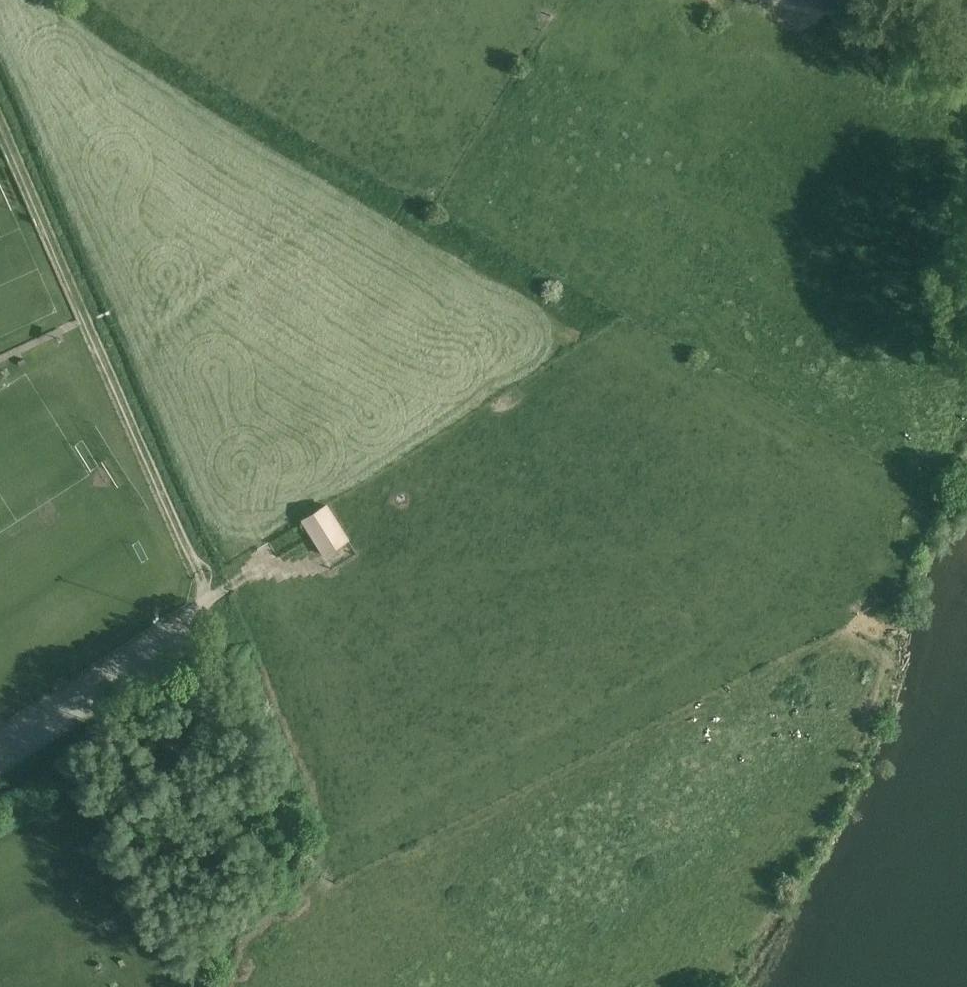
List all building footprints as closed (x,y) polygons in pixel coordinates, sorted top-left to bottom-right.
[(326,503),(299,520),(322,557),(349,540),(326,503)]
